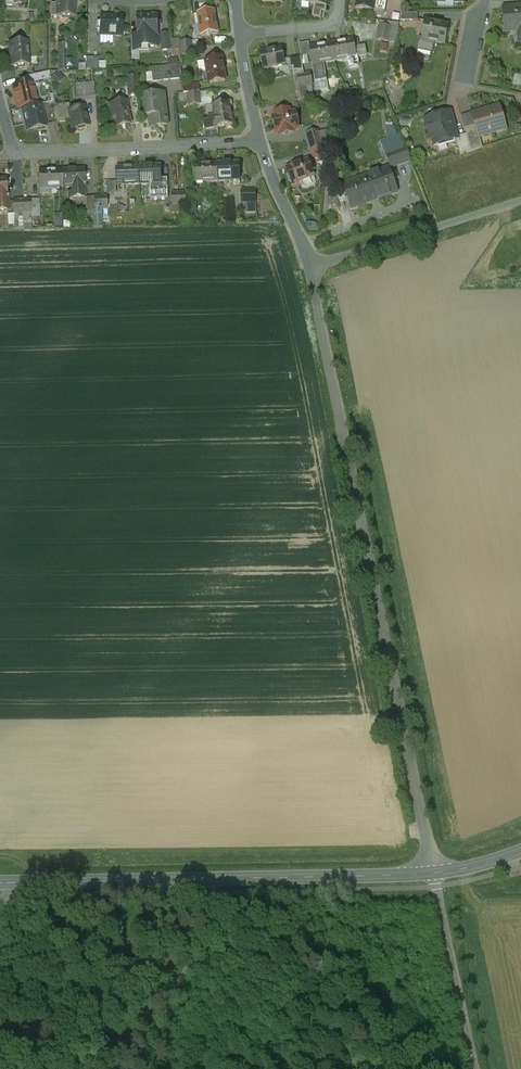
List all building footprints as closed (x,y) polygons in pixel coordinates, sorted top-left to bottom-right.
[(55,17),(75,18),(75,0),(56,0),(55,17)] [(356,8),(384,13),(386,0),(357,0),(356,8)] [(503,8),(505,32),(520,31),(520,7),(503,8)] [(214,11),(198,14),(200,26),(195,27),(196,36),(201,35),(201,36),(218,33),(214,11)] [(418,21),(418,13),(402,13),(400,21),(418,21)] [(122,17),(99,17),(99,36),(122,37),(122,17)] [(157,17),(136,18),(136,35),(136,36),(138,36),(139,47),(158,47),(157,35),(158,35),(157,17)] [(448,26),(426,21),(422,39),(422,40),(434,42),(445,44),(448,26)] [(380,25),(377,40),(388,42),(391,28),(391,27),(380,25)] [(434,42),(422,40),(422,39),(419,39),(417,50),(432,53),(434,42)] [(353,40),(331,44),(334,61),(347,58),(356,57),(356,56),(355,48),(353,40)] [(26,42),(8,44),(10,68),(29,66),(26,42)] [(331,44),(309,48),(312,64),(324,62),(334,61),(331,44)] [(365,46),(355,48),(356,56),(357,56),(357,58),(366,56),(365,46)] [(281,48),(259,53),(263,69),(285,65),(281,48)] [(356,57),(347,58),(349,68),(359,66),(357,58),(357,56),(356,56),(356,57)] [(98,57),(85,58),(86,70),(99,69),(98,57)] [(222,58),(205,61),(207,74),(203,75),(204,83),(209,82),(209,83),(225,80),(222,58)] [(324,62),(312,64),(315,82),(327,80),(324,62)] [(181,65),(168,67),(169,80),(182,78),(181,65)] [(168,67),(159,67),(161,81),(169,80),(168,67)] [(311,73),(304,74),(306,86),(312,85),(311,73)] [(37,74),(17,79),(19,86),(32,83),(38,82),(37,74)] [(304,74),(297,75),(299,87),(306,86),(304,74)] [(135,76),(126,77),(128,96),(137,95),(135,76)] [(19,86),(12,87),(17,109),(21,108),(37,104),(32,83),(19,86)] [(93,83),(74,85),(76,101),(95,99),(93,83)] [(50,87),(42,88),(43,96),(51,94),(50,87)] [(210,91),(187,93),(189,105),(200,104),(200,108),(202,108),(213,106),(212,105),(210,91)] [(164,93),(146,95),(148,116),(150,127),(151,127),(151,129),(152,130),(156,130),(158,128),(158,126),(167,125),(164,93)] [(126,100),(108,104),(113,128),(131,124),(126,100)] [(229,103),(212,105),(213,106),(202,108),(205,129),(216,127),(232,125),(229,103)] [(37,104),(21,108),(26,131),(45,126),(40,104),(37,104)] [(68,104),(54,106),(56,121),(70,119),(68,119),(66,111),(69,110),(68,104)] [(499,106),(472,114),(476,127),(478,137),(479,137),(505,129),(499,106)] [(69,110),(66,111),(68,119),(70,119),(72,129),(88,126),(84,107),(69,110)] [(288,110),(275,113),(276,116),(273,117),(276,133),(279,132),(280,135),(293,132),(293,130),(298,128),(295,112),(289,113),(288,110)] [(450,112),(427,119),(431,132),(430,134),(431,139),(433,141),(435,146),(455,140),(457,140),(456,137),(457,137),(450,112)] [(476,127),(465,130),(466,134),(471,151),(482,148),(479,137),(478,137),(476,127)] [(317,130),(306,134),(311,150),(322,147),(317,130)] [(457,137),(456,137),(457,140),(455,140),(460,154),(471,151),(466,134),(457,137)] [(399,135),(386,140),(391,153),(404,149),(399,135)] [(322,147),(311,150),(314,160),(325,157),(322,147)] [(391,153),(386,155),(390,167),(388,168),(388,169),(411,161),(406,148),(404,149),(391,153)] [(307,161),(287,169),(293,184),(300,181),(313,176),(314,176),(307,161)] [(239,163),(216,164),(217,181),(239,180),(239,163)] [(216,164),(194,165),(195,182),(217,181),(216,164)] [(138,167),(116,168),(117,185),(139,184),(138,167)] [(161,167),(138,167),(139,184),(149,184),(161,183),(161,179),(161,167)] [(388,168),(343,185),(351,209),(397,193),(388,169),(388,168)] [(83,170),(60,171),(61,187),(68,187),(83,186),(83,170)] [(60,171),(38,172),(39,188),(61,187),(60,171)] [(313,176),(300,181),(302,187),(305,188),(314,185),(315,182),(313,176)] [(161,183),(149,184),(150,199),(168,199),(167,179),(161,179),(161,183)] [(83,186),(68,187),(69,198),(84,197),(83,186)] [(255,190),(241,191),(241,203),(256,202),(255,190)] [(94,197),(86,197),(86,211),(95,211),(94,208),(94,197)] [(22,200),(12,201),(13,212),(23,212),(22,200)] [(23,212),(13,212),(13,214),(7,215),(8,225),(14,225),(14,222),(23,222),(23,212)]
